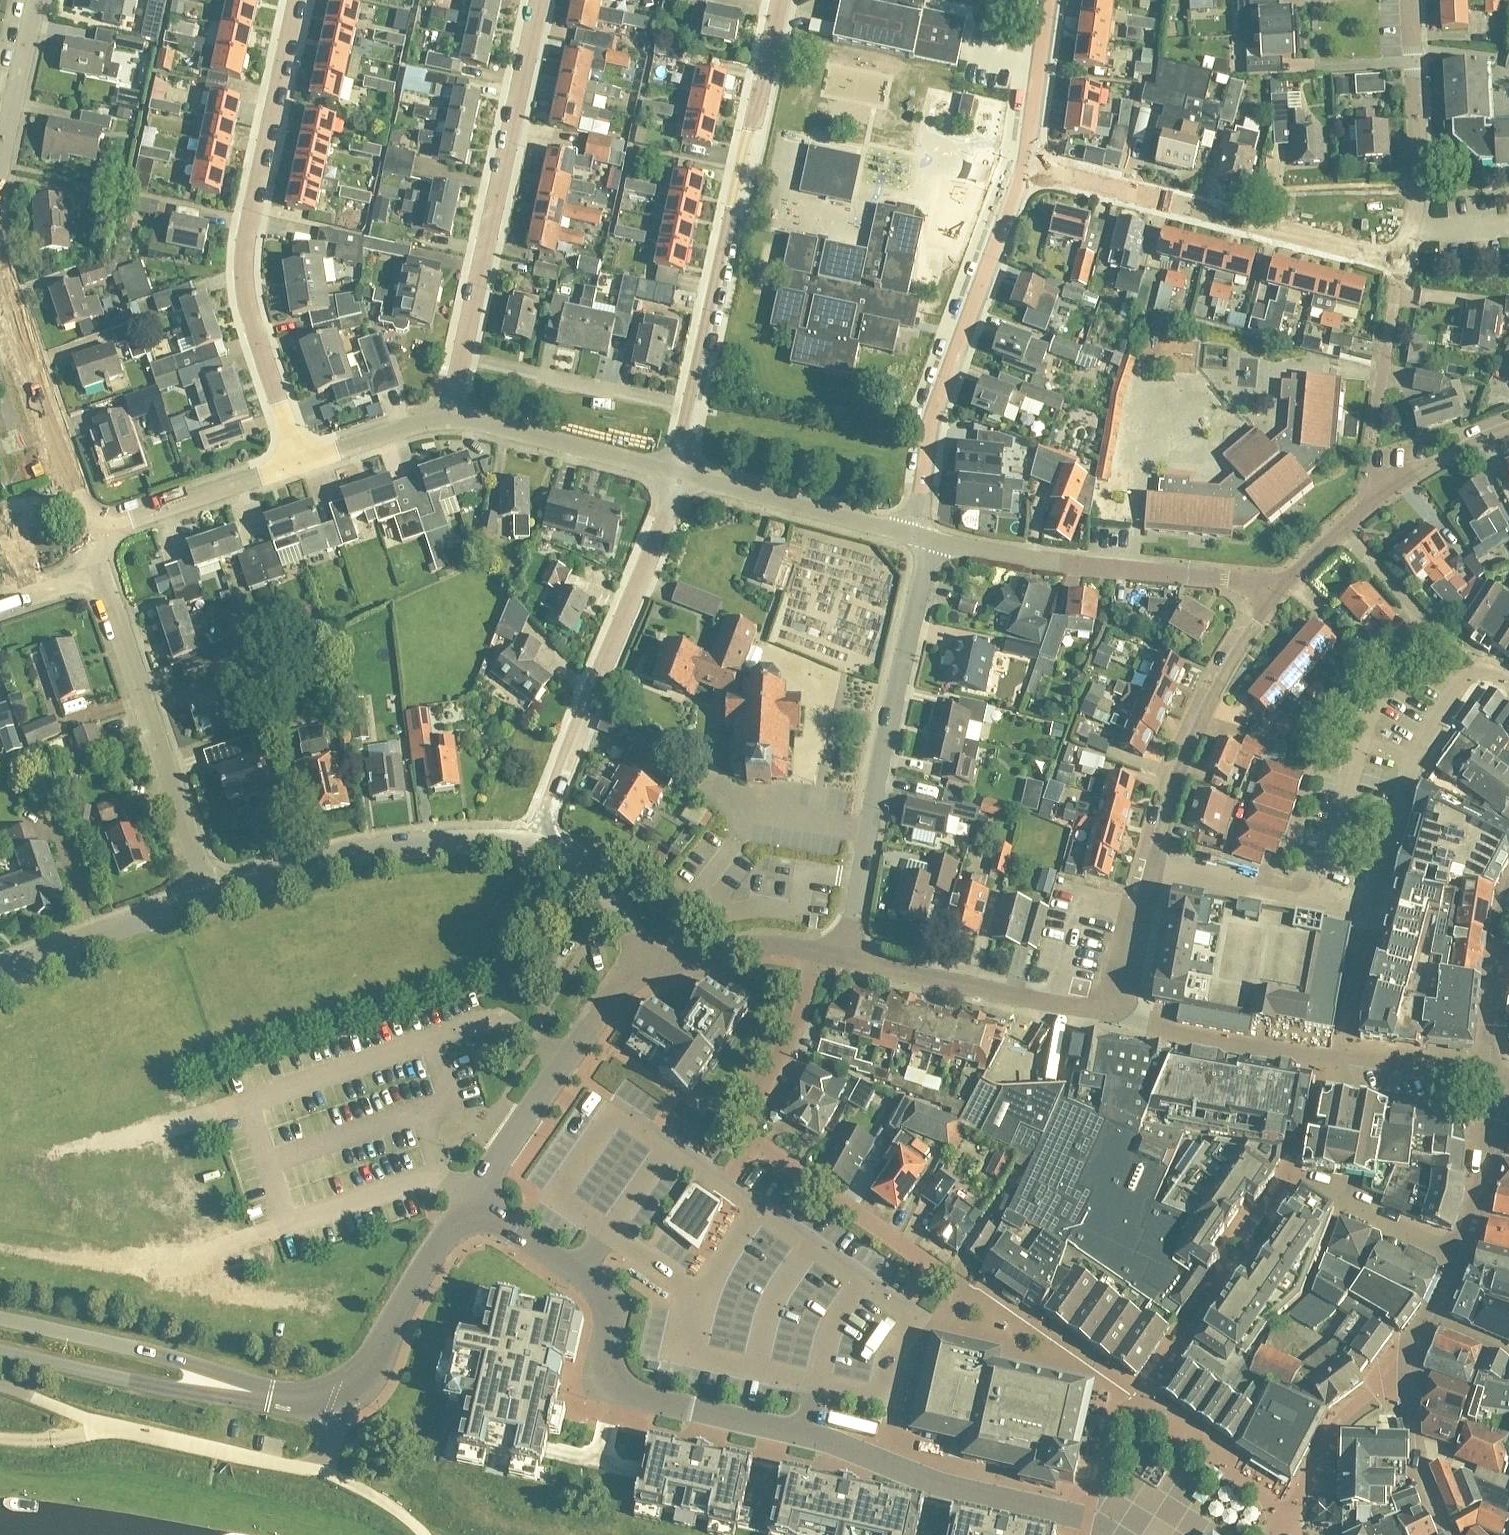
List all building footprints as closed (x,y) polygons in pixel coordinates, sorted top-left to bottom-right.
[(74,9),(104,16),(103,22),(120,26),(125,0),(76,0),(74,9)] [(257,9),(259,0),(215,0),(229,3),(257,9)] [(464,15),(498,23),(503,0),(453,0),(467,3),(464,15)] [(573,4),(601,10),(601,9),(603,0),(573,0),(573,4)] [(708,0),(679,0),(678,4),(695,8),(692,20),(689,36),(704,39),(734,45),(741,15),(710,9),(706,8),(708,0)] [(833,41),(956,68),(958,61),(958,59),(961,43),(966,20),(924,11),(926,1),(922,0),(842,0),(833,41)] [(1114,0),(1085,0),(1082,17),(1111,21),(1114,0)] [(1292,34),(1299,34),(1298,21),(1297,14),(1296,14),(1296,16),(1293,16),(1293,9),(1292,9),(1292,10),(1268,12),(1267,0),(1243,0),(1244,24),(1253,24),(1260,27),(1261,36),(1292,34)] [(327,26),(355,32),(360,9),(332,2),(327,26)] [(229,3),(224,26),(252,33),(257,9),(229,3)] [(1485,4),(1486,14),(1501,13),(1500,3),(1485,4)] [(585,44),(613,50),(615,37),(596,33),(598,23),(611,26),(611,23),(623,26),(623,25),(647,29),(649,20),(625,15),(601,9),(601,10),(573,4),(567,29),(587,33),(585,44)] [(1468,5),(1441,7),(1442,30),(1469,29),(1468,5)] [(498,23),(464,15),(447,11),(433,8),(431,19),(438,20),(445,22),(445,23),(469,28),(466,39),(466,40),(493,46),(498,23)] [(158,40),(163,16),(147,12),(141,36),(158,40)] [(1082,17),(1079,41),(1108,45),(1111,21),(1082,17)] [(1128,29),(1141,30),(1143,20),(1128,17),(1126,28),(1128,29)] [(1142,31),(1157,33),(1159,22),(1143,20),(1141,30),(1142,31)] [(219,50),(247,56),(252,33),(224,26),(219,50)] [(355,32),(327,26),(322,50),(350,56),(355,32)] [(1141,30),(1128,29),(1126,40),(1141,42),(1142,31),(1141,30)] [(373,42),(389,45),(391,35),(376,31),(373,42)] [(164,43),(179,46),(182,36),(166,33),(164,43)] [(466,40),(466,39),(443,34),(440,46),(464,51),(461,64),(487,70),(493,46),(466,40)] [(1298,54),(1299,54),(1299,47),(1299,41),(1299,34),(1292,34),(1261,36),(1261,45),(1254,50),(1246,50),(1247,76),(1283,74),(1282,59),(1294,58),(1294,59),(1296,59),(1295,53),(1298,53),(1298,54)] [(146,41),(118,35),(115,48),(144,54),(146,41)] [(391,35),(389,45),(397,47),(404,48),(406,38),(391,35)] [(179,46),(194,50),(194,52),(209,56),(211,48),(196,45),(197,39),(182,36),(179,46)] [(101,79),(101,78),(117,82),(121,67),(104,63),(107,47),(68,39),(61,71),(101,79)] [(1076,66),(1104,71),(1113,72),(1115,62),(1106,60),(1108,45),(1079,41),(1076,66)] [(629,69),(644,72),(646,61),(642,60),(631,58),(631,56),(612,52),(613,50),(585,44),(582,56),(566,52),(561,77),(589,83),(592,71),(604,73),(605,65),(629,70),(629,69)] [(656,45),(654,55),(676,60),(678,53),(672,51),(673,48),(656,45)] [(200,60),(198,70),(241,80),(247,56),(219,50),(216,63),(200,60)] [(350,56),(322,50),(317,73),(345,79),(350,56)] [(1153,66),(1154,52),(1143,50),(1141,64),(1153,66)] [(175,54),(161,51),(157,69),(171,72),(175,54)] [(454,59),(429,54),(426,68),(451,73),(454,59)] [(1223,106),(1206,102),(1213,74),(1160,61),(1156,88),(1146,86),(1142,103),(1165,109),(1162,120),(1159,120),(1155,136),(1149,158),(1157,160),(1156,164),(1181,171),(1183,166),(1193,169),(1199,146),(1201,147),(1205,131),(1216,134),(1220,121),(1223,106)] [(1136,64),(1135,74),(1139,75),(1151,76),(1153,66),(1141,64),(1136,64)] [(1489,128),(1486,64),(1444,66),(1447,125),(1452,125),(1453,141),(1480,165),(1485,165),(1485,173),(1498,172),(1498,169),(1508,168),(1508,127),(1489,128)] [(448,89),(450,78),(407,69),(402,91),(442,99),(444,89),(448,89)] [(699,70),(696,85),(687,83),(684,93),(694,95),(694,94),(723,100),(728,77),(699,70)] [(317,73),(311,97),(339,103),(345,79),(317,73)] [(1385,76),(1356,77),(1357,96),(1385,94),(1385,76)] [(593,109),(595,96),(611,99),(613,88),(589,83),(561,77),(556,101),(593,109)] [(363,88),(379,92),(381,82),(366,78),(363,88)] [(1230,80),(1223,106),(1220,121),(1234,124),(1245,84),(1230,80)] [(381,82),(379,92),(394,96),(396,86),(385,83),(381,82)] [(1069,110),(1098,114),(1101,90),(1073,86),(1069,110)] [(453,101),(450,114),(450,115),(476,121),(482,96),(474,95),(455,91),(453,101)] [(208,118),(236,124),(241,100),(226,97),(213,94),(208,118)] [(723,100),(694,94),(694,95),(689,117),(718,124),(723,100)] [(970,118),(975,98),(963,95),(959,115),(970,118)] [(1304,130),(1303,113),(1288,113),(1287,95),(1272,96),(1273,122),(1288,121),(1289,132),(1292,131),(1294,165),(1323,163),(1321,130),(1304,130)] [(975,99),(975,121),(999,121),(999,99),(975,99)] [(165,114),(167,104),(151,100),(149,110),(165,114)] [(593,109),(556,101),(550,127),(579,133),(582,118),(597,121),(599,111),(593,110),(593,109)] [(1122,101),(1120,117),(1131,118),(1133,103),(1122,101)] [(658,116),(660,105),(650,103),(644,102),(642,112),(658,116)] [(182,107),(167,104),(165,114),(180,117),(182,107)] [(658,116),(672,119),(674,108),(660,105),(658,116)] [(445,138),(471,144),(476,121),(450,115),(450,114),(425,109),(423,120),(438,123),(448,125),(445,137),(445,138)] [(1112,116),(1098,114),(1069,110),(1066,134),(1095,138),(1096,129),(1110,131),(1112,116)] [(51,119),(42,160),(67,165),(69,156),(96,162),(102,130),(109,132),(112,119),(83,113),(80,125),(51,119)] [(303,136),(331,142),(336,119),(308,113),(303,136)] [(1375,127),(1375,113),(1358,114),(1359,128),(1357,128),(1359,161),(1388,159),(1387,127),(1375,127)] [(712,148),(718,124),(689,117),(683,142),(712,148)] [(1115,127),(1110,149),(1123,152),(1129,129),(1131,118),(1120,117),(1118,128),(1115,127)] [(208,118),(203,142),(231,148),(236,124),(208,118)] [(162,149),(163,130),(149,129),(148,149),(162,149)] [(1255,155),(1254,155),(1260,134),(1237,129),(1235,135),(1225,133),(1221,150),(1225,151),(1218,180),(1247,187),(1255,155)] [(433,159),(440,161),(440,162),(466,167),(471,144),(445,138),(445,137),(421,132),(419,143),(435,147),(433,159)] [(611,152),(624,155),(626,143),(613,140),(614,139),(590,134),(587,147),(611,152)] [(331,142),(303,136),(298,160),(326,166),(331,142)] [(226,171),(231,148),(203,142),(198,165),(226,171)] [(367,145),(352,142),(349,152),(365,155),(367,145)] [(365,155),(380,159),(382,148),(367,145),(365,155)] [(800,193),(852,204),(853,200),(862,158),(810,146),(800,193)] [(624,155),(611,152),(587,147),(584,160),(621,167),(624,155)] [(157,151),(141,148),(139,158),(154,161),(157,151)] [(389,148),(386,161),(414,167),(416,154),(389,148)] [(172,154),(157,151),(154,161),(170,165),(172,154)] [(577,157),(576,157),(549,151),(544,174),(572,180),(577,157)] [(337,194),(337,192),(339,184),(323,179),(326,166),(298,160),(293,183),(321,189),(321,190),(337,194)] [(411,180),(414,167),(386,161),(383,174),(411,180)] [(220,195),(226,171),(198,165),(192,189),(220,195)] [(610,171),(606,189),(618,192),(622,173),(610,171)] [(670,196),(701,203),(706,179),(675,173),(670,196)] [(584,184),(572,181),(572,180),(544,174),(539,199),(567,205),(567,204),(569,194),(594,199),(597,187),(584,184)] [(640,195),(642,184),(627,181),(624,191),(640,195)] [(321,189),(293,183),(288,207),(316,213),(321,190),(321,189)] [(405,203),(456,214),(462,190),(435,184),(432,197),(407,191),(405,203)] [(657,187),(642,184),(640,195),(655,198),(657,187)] [(104,192),(76,186),(73,198),(101,204),(104,192)] [(355,202),(357,192),(342,188),(339,199),(355,202)] [(372,195),(357,192),(355,202),(370,205),(372,195)] [(701,203),(670,196),(667,210),(656,208),(653,218),(665,221),(665,219),(696,225),(701,203)] [(34,199),(38,251),(69,249),(65,197),(34,199)] [(159,204),(134,198),(134,200),(125,198),(122,208),(123,208),(121,217),(118,231),(119,231),(117,238),(116,238),(113,256),(116,263),(123,260),(122,258),(125,258),(128,240),(129,234),(132,234),(134,220),(130,219),(132,212),(156,217),(159,204)] [(384,198),(382,214),(395,214),(396,199),(384,198)] [(567,205),(539,199),(533,223),(561,230),(564,219),(600,227),(603,213),(567,204),(567,205)] [(456,214),(405,203),(404,203),(402,213),(414,215),(411,229),(451,238),(456,214)] [(911,320),(914,321),(915,318),(917,311),(920,301),(907,297),(908,292),(924,222),(913,219),(915,208),(897,203),(896,209),(887,207),(878,205),(868,253),(828,245),(789,237),(782,270),(784,271),(780,291),(778,290),(770,327),(797,334),(791,364),(851,378),(859,347),(893,354),(899,326),(908,328),(911,320)] [(1091,217),(1057,209),(1050,235),(1082,244),(1084,244),(1091,217)] [(155,232),(151,253),(180,259),(182,250),(203,255),(209,227),(174,219),(174,220),(161,217),(158,232),(155,232)] [(665,219),(665,221),(660,242),(691,249),(696,225),(665,219)] [(1145,275),(1135,273),(1139,259),(1143,242),(1141,242),(1145,226),(1120,220),(1112,252),(1113,253),(1110,265),(1121,267),(1116,289),(1138,294),(1140,295),(1145,275)] [(586,235),(561,230),(533,223),(528,249),(556,256),(559,242),(583,247),(595,249),(597,238),(586,235)] [(629,241),(631,231),(616,227),(614,238),(629,241)] [(629,241),(645,244),(647,234),(631,231),(629,241)] [(1158,258),(1181,264),(1188,238),(1164,232),(1158,258)] [(341,233),(335,259),(362,266),(362,249),(365,238),(341,233)] [(365,238),(362,249),(409,260),(406,271),(400,296),(400,297),(412,299),(437,305),(443,280),(439,279),(442,265),(410,258),(412,249),(365,238)] [(1210,244),(1188,238),(1181,264),(1203,269),(1210,244)] [(691,249),(660,242),(655,267),(685,274),(691,249)] [(1219,301),(1233,249),(1210,244),(1203,269),(1217,273),(1210,298),(1214,299),(1211,307),(1217,309),(1219,301)] [(323,246),(296,250),(298,265),(286,266),(289,291),(325,285),(322,262),(326,261),(323,246)] [(1228,303),(1235,278),(1249,281),(1256,255),(1233,249),(1219,301),(1228,303)] [(1095,255),(1080,251),(1072,283),(1086,287),(1095,255)] [(601,261),(580,257),(577,273),(598,278),(601,261)] [(108,278),(108,277),(113,275),(117,286),(122,284),(118,272),(114,259),(103,263),(102,261),(78,270),(84,286),(108,278)] [(1275,260),(1272,271),(1264,269),(1260,284),(1280,289),(1276,305),(1270,303),(1265,323),(1251,320),(1248,331),(1278,339),(1284,316),(1285,316),(1288,304),(1287,303),(1290,292),(1291,292),(1298,266),(1275,260)] [(537,263),(533,277),(558,283),(561,268),(537,263)] [(130,303),(146,298),(135,265),(119,270),(130,303)] [(1291,292),(1314,298),(1321,272),(1298,266),(1291,292)] [(1169,270),(1166,285),(1162,284),(1155,311),(1167,314),(1174,287),(1178,273),(1169,270)] [(1343,278),(1321,272),(1314,298),(1311,307),(1334,313),(1336,304),(1343,278)] [(1187,275),(1178,273),(1174,287),(1184,290),(1187,275)] [(632,317),(636,299),(639,285),(640,281),(624,277),(620,295),(610,293),(606,307),(617,310),(616,313),(632,317)] [(1023,278),(1013,304),(1050,318),(1060,292),(1023,278)] [(1366,284),(1343,278),(1336,304),(1360,310),(1366,284)] [(677,290),(640,282),(637,299),(661,305),(663,294),(675,297),(677,290)] [(63,329),(103,316),(97,298),(85,302),(79,283),(51,292),(63,329)] [(325,285),(289,291),(293,316),(310,314),(313,327),(339,320),(360,315),(358,306),(353,307),(351,296),(336,298),(336,297),(327,298),(325,285)] [(1062,298),(1081,305),(1095,310),(1099,297),(1086,292),(1086,291),(1067,285),(1062,298)] [(207,296),(192,301),(187,286),(154,297),(159,312),(173,308),(174,313),(184,310),(189,327),(190,327),(215,319),(207,296)] [(586,288),(583,301),(592,303),(595,290),(586,288)] [(412,299),(400,297),(400,296),(373,290),(371,303),(381,305),(377,323),(391,326),(394,331),(405,333),(409,331),(410,325),(432,329),(437,305),(412,299)] [(515,293),(513,302),(512,302),(504,338),(530,344),(538,308),(540,299),(515,293)] [(1448,308),(1468,308),(1468,294),(1448,293),(1448,308)] [(1297,306),(1288,304),(1285,316),(1294,319),(1297,306)] [(1463,349),(1493,354),(1495,338),(1498,339),(1502,310),(1469,305),(1463,349)] [(558,348),(581,353),(590,314),(578,312),(566,309),(558,348)] [(1321,325),(1330,328),(1334,314),(1325,311),(1321,325)] [(1334,314),(1330,328),(1340,330),(1343,316),(1343,315),(1335,313),(1334,314)] [(360,315),(339,320),(341,333),(366,327),(363,314),(360,315)] [(590,314),(581,353),(608,358),(616,320),(590,314)] [(634,367),(660,373),(666,349),(673,351),(679,322),(646,315),(634,367)] [(180,374),(203,366),(198,350),(223,342),(215,319),(190,327),(189,327),(173,333),(174,338),(177,337),(183,355),(150,367),(155,382),(180,374)] [(127,342),(133,359),(147,355),(136,323),(112,331),(118,346),(127,342)] [(995,354),(1007,359),(1005,365),(1043,379),(1047,366),(1043,364),(1048,346),(1004,330),(995,354)] [(302,346),(311,370),(345,359),(337,334),(302,346)] [(382,334),(370,338),(381,372),(393,368),(382,334)] [(1354,339),(1332,334),(1330,345),(1351,350),(1354,339)] [(1098,362),(1102,352),(1106,341),(1088,335),(1081,355),(1098,362)] [(1322,341),(1305,337),(1303,348),(1319,352),(1322,341)] [(370,376),(381,372),(370,338),(358,342),(370,376)] [(1050,354),(1077,364),(1082,349),(1056,340),(1050,354)] [(113,347),(74,360),(84,391),(123,377),(113,347)] [(349,370),(345,359),(311,370),(319,394),(333,389),(339,403),(371,392),(365,376),(362,377),(358,367),(349,370)] [(1262,387),(1266,367),(1253,365),(1249,385),(1262,387)] [(208,381),(203,366),(180,374),(185,389),(208,382),(208,381)] [(208,382),(215,404),(240,395),(233,373),(225,375),(208,381),(208,382)] [(1411,406),(1419,430),(1460,418),(1450,381),(1418,373),(1415,388),(1432,392),(1434,399),(1411,406)] [(1307,376),(1292,375),(1291,382),(1282,382),(1281,400),(1291,401),(1288,431),(1270,444),(1257,430),(1223,458),(1236,473),(1219,488),(1190,485),(1191,479),(1164,477),(1162,498),(1147,496),(1145,532),(1232,539),(1233,529),(1244,530),(1262,515),(1268,521),(1312,484),(1307,477),(1325,462),(1325,452),(1335,453),(1336,451),(1342,379),(1307,376)] [(403,376),(380,377),(381,394),(404,393),(403,376)] [(1047,392),(1024,383),(1020,395),(983,381),(974,407),(1004,418),(1009,405),(1021,409),(1024,399),(1061,412),(1066,399),(1047,392)] [(165,410),(159,393),(157,387),(125,398),(132,421),(165,410)] [(247,404),(244,405),(240,395),(215,404),(196,411),(200,423),(219,416),(223,427),(223,428),(238,423),(239,425),(252,420),(247,404)] [(138,454),(125,412),(95,422),(108,464),(138,454)] [(229,443),(223,428),(223,427),(200,435),(205,451),(229,443)] [(1013,451),(1014,440),(999,435),(990,434),(988,447),(960,444),(957,476),(961,477),(1000,479),(1003,450),(1013,451)] [(444,463),(453,489),(476,481),(467,455),(444,463)] [(443,492),(453,489),(444,463),(420,471),(427,492),(413,497),(426,534),(447,527),(439,501),(443,500),(445,497),(443,492)] [(1071,543),(1082,512),(1090,515),(1095,490),(1084,485),(1087,477),(1064,468),(1051,500),(1057,502),(1045,533),(1071,543)] [(1098,469),(1096,480),(1109,482),(1111,471),(1098,469)] [(403,542),(426,534),(413,497),(397,503),(389,477),(366,485),(379,522),(394,517),(403,542)] [(1000,479),(961,477),(957,507),(1001,512),(1003,492),(1023,494),(1024,483),(1004,481),(1004,480),(1000,479)] [(1498,506),(1483,481),(1471,488),(1470,485),(1460,491),(1462,494),(1460,495),(1476,523),(1471,526),(1482,545),(1508,529),(1496,508),(1498,506)] [(530,540),(530,518),(530,482),(502,482),(502,518),(515,518),(515,540),(530,540)] [(378,522),(379,522),(366,485),(342,493),(351,518),(351,519),(351,518),(365,514),(368,522),(377,519),(378,522)] [(625,510),(552,491),(543,527),(615,546),(625,510)] [(298,536),(320,529),(320,528),(312,503),(289,511),(298,536)] [(297,537),(298,536),(289,511),(265,519),(274,544),(259,549),(267,573),(270,583),(285,578),(277,553),(300,546),(297,537)] [(479,539),(494,542),(499,516),(484,513),(479,539)] [(351,518),(335,523),(343,547),(359,541),(351,518),(351,519),(351,518)] [(335,523),(320,528),(320,529),(328,552),(343,547),(335,523)] [(1425,526),(1409,541),(1444,580),(1451,573),(1438,558),(1447,550),(1425,526)] [(249,590),(270,583),(267,573),(259,549),(243,554),(235,529),(212,537),(221,562),(238,556),(249,590)] [(197,570),(221,562),(212,537),(188,545),(193,559),(178,564),(186,589),(199,585),(199,584),(202,583),(197,570)] [(1466,605),(1444,580),(1409,541),(1393,555),(1414,579),(1423,571),(1437,586),(1433,590),(1455,615),(1466,605)] [(781,589),(790,565),(782,562),(787,549),(765,547),(754,580),(774,587),(781,589)] [(334,551),(319,556),(322,567),(337,563),(334,551)] [(1464,562),(1477,579),(1485,572),(1473,555),(1464,562)] [(566,567),(552,561),(548,572),(545,571),(542,578),(544,579),(541,584),(556,590),(558,585),(560,586),(562,583),(566,584),(572,572),(565,568),(566,567)] [(225,563),(203,572),(211,594),(234,586),(225,563)] [(1450,585),(1460,596),(1470,589),(1460,577),(1450,585)] [(1009,633),(1040,644),(1047,623),(1040,621),(1050,590),(1014,578),(1010,588),(1005,587),(997,612),(1014,618),(1009,633)] [(1389,657),(1412,635),(1396,618),(1386,606),(1366,584),(1361,588),(1358,585),(1341,601),(1361,622),(1371,614),(1385,629),(1373,639),(1375,641),(1368,647),(1382,663),(1389,657)] [(186,589),(175,592),(179,607),(158,614),(166,638),(192,629),(204,625),(201,615),(189,619),(184,605),(203,599),(199,585),(186,589)] [(1474,635),(1470,642),(1479,648),(1508,602),(1508,598),(1489,585),(1462,626),(1474,635)] [(574,635),(589,600),(562,588),(546,622),(574,635)] [(723,600),(701,592),(694,611),(716,619),(723,600)] [(1040,657),(1048,660),(1054,662),(1055,663),(1066,632),(1094,635),(1099,596),(1071,593),(1069,619),(1054,617),(1040,657)] [(958,610),(975,616),(979,604),(963,598),(958,610)] [(1196,644),(1198,642),(1201,643),(1206,635),(1203,633),(1212,619),(1199,611),(1199,610),(1186,602),(1186,603),(1150,600),(1149,613),(1171,615),(1176,618),(1170,627),(1172,628),(1170,631),(1182,638),(1183,636),(1196,644)] [(1479,648),(1488,654),(1493,647),(1505,655),(1508,650),(1508,602),(1479,648)] [(748,776),(747,782),(759,783),(771,784),(771,779),(786,780),(788,731),(798,732),(800,706),(800,697),(783,695),(783,688),(779,688),(779,682),(778,679),(777,677),(773,672),(771,671),(769,670),(767,670),(765,671),(760,672),(758,673),(753,674),(743,670),(758,630),(727,619),(712,659),(702,655),(704,652),(688,647),(687,650),(665,643),(658,661),(648,658),(641,677),(654,682),(657,689),(666,692),(672,690),(693,698),(698,684),(712,689),(727,695),(726,721),(725,728),(735,728),(733,764),(736,764),(732,770),(732,772),(732,773),(733,775),(734,776),(735,777),(737,778),(740,779),(744,778),(748,776)] [(496,636),(499,637),(513,642),(518,629),(501,622),(496,636)] [(1313,623),(1297,642),(1319,662),(1336,643),(1331,639),(1334,636),(1322,626),(1319,628),(1313,623)] [(204,625),(192,629),(166,638),(169,647),(165,649),(171,666),(186,661),(190,662),(193,671),(229,659),(224,644),(223,645),(223,644),(211,648),(204,625)] [(1353,642),(1351,644),(1360,652),(1366,646),(1367,648),(1373,642),(1363,630),(1351,641),(1353,642)] [(511,649),(493,673),(533,703),(552,679),(533,665),(542,646),(519,636),(512,650),(511,649)] [(1039,659),(1041,647),(1007,640),(1004,652),(1025,656),(1039,659)] [(983,692),(993,649),(958,641),(948,684),(983,692)] [(90,691),(73,642),(43,652),(59,701),(90,691)] [(1297,642),(1281,660),(1303,679),(1319,662),(1297,642)] [(1349,665),(1359,653),(1350,644),(1339,657),(1349,665)] [(1102,645),(1098,655),(1111,661),(1115,651),(1102,645)] [(1148,677),(1175,690),(1175,689),(1173,687),(1182,664),(1158,654),(1148,677)] [(1107,671),(1111,661),(1098,655),(1094,664),(1107,671)] [(1042,675),(1048,660),(1040,657),(1027,694),(1035,697),(1042,675)] [(1303,679),(1281,660),(1265,678),(1288,697),(1303,679)] [(216,677),(220,691),(245,682),(240,668),(216,677)] [(1123,693),(1165,712),(1175,690),(1148,677),(1142,691),(1124,684),(1125,684),(1120,682),(1114,694),(1121,697),(1123,693)] [(1271,716),(1288,697),(1265,678),(1249,696),(1255,702),(1252,706),(1264,716),(1267,712),(1271,716)] [(1317,702),(1327,690),(1318,681),(1307,693),(1317,702)] [(1095,710),(1108,716),(1113,705),(1102,699),(1104,694),(1092,688),(1085,704),(1096,709),(1095,710)] [(1464,739),(1483,752),(1501,728),(1502,729),(1504,725),(1508,729),(1508,706),(1504,702),(1505,700),(1489,689),(1476,707),(1468,702),(1454,723),(1468,733),(1464,739)] [(21,690),(9,694),(14,711),(27,706),(21,690)] [(1128,723),(1155,735),(1165,712),(1123,693),(1121,697),(1122,697),(1120,702),(1134,708),(1128,722),(1128,723)] [(222,694),(189,705),(196,726),(199,734),(217,728),(214,720),(229,715),(222,694)] [(365,699),(348,701),(353,742),(370,739),(365,699)] [(936,706),(930,733),(979,744),(984,726),(983,725),(988,705),(960,699),(958,711),(936,706)] [(7,755),(21,750),(15,727),(8,703),(0,706),(0,733),(7,755)] [(1113,718),(1108,716),(1095,710),(1096,709),(1085,704),(1081,713),(1109,726),(1113,718)] [(407,713),(414,762),(426,760),(430,791),(460,787),(453,740),(432,743),(428,711),(407,713)] [(54,716),(22,730),(29,748),(62,734),(54,716)] [(1111,725),(1125,731),(1119,747),(1142,757),(1151,734),(1154,736),(1155,735),(1128,723),(1128,722),(1115,716),(1111,725)] [(1295,726),(1291,723),(1285,718),(1275,730),(1285,738),(1295,726)] [(81,756),(103,749),(95,726),(73,734),(81,756)] [(1508,823),(1508,771),(1495,761),(1508,742),(1508,740),(1502,729),(1501,728),(1483,752),(1464,739),(1461,736),(1460,737),(1456,735),(1446,749),(1442,754),(1445,757),(1435,771),(1455,785),(1457,782),(1503,815),(1501,818),(1508,823)] [(970,783),(975,763),(979,744),(930,733),(924,761),(946,765),(943,777),(970,783)] [(1220,739),(1206,770),(1228,780),(1234,764),(1249,770),(1255,755),(1262,758),(1285,761),(1287,745),(1254,734),(1251,740),(1246,738),(1242,748),(1220,739)] [(269,794),(259,760),(258,760),(250,737),(223,746),(230,769),(218,772),(227,802),(246,797),(247,800),(269,794)] [(624,761),(667,789),(675,774),(638,740),(624,761)] [(297,764),(308,816),(349,806),(338,755),(330,757),(327,741),(301,747),(304,763),(297,764)] [(1067,746),(1062,761),(1071,764),(1076,749),(1067,746)] [(1106,759),(1083,753),(1081,763),(1080,767),(1103,773),(1106,759)] [(405,796),(400,760),(369,764),(373,800),(405,796)] [(1256,792),(1246,822),(1282,836),(1285,837),(1298,798),(1296,797),(1303,775),(1265,762),(1259,779),(1252,780),(1250,787),(1256,792)] [(1058,775),(1073,779),(1075,768),(1061,764),(1058,775)] [(602,781),(591,799),(606,808),(605,809),(634,827),(648,803),(655,807),(663,795),(620,769),(613,780),(620,784),(617,789),(602,781)] [(1102,798),(1127,805),(1130,806),(1130,805),(1127,804),(1133,780),(1108,774),(1102,798)] [(1070,789),(1073,779),(1058,775),(1056,785),(1070,789)] [(1499,878),(1501,875),(1503,875),(1508,865),(1508,864),(1508,829),(1421,782),(1418,793),(1412,817),(1417,818),(1414,828),(1413,833),(1435,841),(1472,864),(1499,878)] [(976,824),(978,817),(981,810),(946,790),(942,807),(909,799),(903,827),(945,837),(949,818),(976,824)] [(1235,802),(1199,792),(1189,826),(1225,836),(1235,802)] [(1123,830),(1130,806),(1127,805),(1102,798),(1099,808),(1093,806),(1092,809),(1077,804),(1076,808),(1074,817),(1079,818),(1123,830)] [(125,817),(118,799),(97,807),(104,825),(125,817)] [(89,821),(92,805),(81,803),(78,819),(89,821)] [(987,803),(984,812),(1005,819),(1008,810),(987,803)] [(1076,808),(1066,806),(1062,820),(1072,822),(1074,817),(1076,808)] [(978,817),(976,824),(977,824),(969,844),(981,848),(990,820),(978,817)] [(1088,846),(1116,854),(1123,830),(1079,818),(1077,826),(1092,831),(1088,846)] [(1276,855),(1282,836),(1246,822),(1244,822),(1233,855),(1261,864),(1265,851),(1276,855)] [(37,914),(52,909),(49,900),(63,895),(63,893),(62,893),(46,845),(46,843),(39,846),(32,826),(11,833),(18,854),(17,854),(18,856),(19,855),(25,874),(0,883),(0,916),(34,905),(37,914)] [(136,827),(109,837),(117,860),(114,862),(117,871),(121,870),(122,873),(149,864),(136,827)] [(1399,865),(1395,882),(1445,891),(1462,895),(1463,889),(1464,890),(1465,883),(1493,889),(1499,878),(1472,864),(1435,841),(1413,833),(1409,849),(1404,848),(1399,865)] [(1006,876),(1013,849),(999,844),(990,873),(1006,876)] [(1116,854),(1088,846),(1082,871),(1106,878),(1113,854),(1116,854)] [(905,873),(894,912),(926,921),(934,890),(950,894),(959,863),(933,856),(927,879),(905,873)] [(1074,876),(1076,871),(1077,871),(1079,861),(1070,858),(1065,873),(1074,876)] [(958,885),(947,926),(978,935),(989,893),(984,892),(988,878),(974,875),(970,888),(958,885)] [(1434,946),(1445,891),(1395,882),(1395,883),(1398,883),(1391,906),(1384,932),(1383,937),(1384,937),(1434,951),(1434,946)] [(1486,933),(1493,889),(1465,883),(1464,890),(1463,889),(1462,895),(1456,928),(1486,933)] [(1422,1041),(1422,1045),(1424,1045),(1429,1043),(1473,1046),(1480,979),(1479,979),(1447,973),(1456,928),(1462,895),(1445,891),(1434,946),(1434,951),(1425,1021),(1422,1041)] [(1178,1021),(1251,1035),(1254,1019),(1271,1022),(1275,1023),(1275,1019),(1305,1025),(1305,1023),(1333,1028),(1351,926),(1324,921),(1324,920),(1296,914),(1296,915),(1262,909),(1262,908),(1253,906),(1239,904),(1239,905),(1203,898),(1203,897),(1175,892),(1170,916),(1162,914),(1151,976),(1159,977),(1155,1001),(1181,1006),(1178,1021)] [(994,937),(1022,946),(1036,950),(1037,947),(1048,909),(1004,898),(994,937)] [(1447,973),(1479,979),(1486,933),(1456,928),(1447,973)] [(1434,951),(1384,937),(1371,986),(1370,985),(1362,1013),(1363,1013),(1425,1021),(1434,951)] [(725,995),(708,983),(687,1013),(688,1013),(684,1018),(681,1022),(653,1002),(632,1032),(636,1034),(626,1048),(640,1058),(639,1060),(640,1060),(642,1057),(662,1071),(659,1075),(680,1089),(688,1095),(699,1080),(708,1067),(712,1070),(732,1042),(727,1039),(747,1010),(743,1008),(751,997),(732,984),(725,995)] [(861,1037),(874,994),(856,989),(849,1011),(831,1006),(825,1028),(845,1034),(846,1032),(861,1037)] [(877,1046),(890,999),(874,994),(861,1037),(874,1040),(873,1045),(877,1046)] [(897,1041),(909,999),(904,997),(904,998),(891,994),(890,999),(877,1046),(895,1051),(897,1041)] [(909,999),(897,1041),(910,1045),(909,1049),(914,1050),(926,1005),(915,1002),(916,1001),(909,999)] [(926,1005),(914,1050),(913,1052),(918,1054),(919,1049),(932,1053),(943,1010),(926,1005)] [(947,1062),(948,1060),(948,1058),(960,1015),(943,1010),(932,1053),(945,1057),(944,1061),(947,1062)] [(960,1013),(960,1015),(948,1058),(953,1060),(954,1056),(967,1059),(979,1017),(973,1015),(973,1016),(960,1013)] [(1422,1041),(1425,1021),(1363,1013),(1360,1038),(1393,1042),(1392,1043),(1421,1047),(1422,1045),(1422,1041)] [(979,1017),(967,1059),(980,1063),(979,1068),(983,1069),(993,1037),(1002,1039),(1005,1027),(996,1025),(997,1023),(984,1020),(985,1018),(979,1017)] [(1071,1087),(1069,1097),(1100,1110),(1097,1118),(1107,1122),(1139,1135),(1174,1051),(1175,1050),(1172,1050),(1165,1049),(1166,1048),(1164,1048),(1156,1047),(1154,1046),(1154,1047),(1147,1046),(1147,1045),(1145,1045),(1110,1039),(1110,1038),(1081,1033),(1080,1039),(1073,1038),(1068,1067),(1074,1068),(1071,1087)] [(841,1066),(853,1069),(856,1062),(857,1059),(844,1056),(846,1048),(822,1041),(818,1055),(842,1062),(841,1066)] [(1313,1079),(1313,1077),(1295,1074),(1296,1068),(1294,1067),(1294,1069),(1278,1066),(1279,1065),(1276,1064),(1276,1065),(1241,1059),(1240,1063),(1224,1060),(1225,1059),(1223,1058),(1222,1060),(1207,1057),(1207,1055),(1205,1055),(1204,1057),(1197,1056),(1197,1055),(1189,1054),(1189,1052),(1187,1052),(1187,1053),(1174,1051),(1139,1135),(1176,1151),(1177,1151),(1184,1136),(1185,1136),(1186,1134),(1209,1138),(1210,1132),(1229,1136),(1229,1134),(1284,1144),(1285,1138),(1288,1138),(1288,1137),(1292,1134),(1294,1129),(1297,1129),(1301,1130),(1305,1104),(1308,1105),(1308,1103),(1312,1079),(1313,1079)] [(873,1066),(856,1062),(853,1069),(858,1070),(857,1073),(870,1076),(872,1068),(873,1066)] [(824,1075),(810,1067),(782,1115),(819,1137),(837,1106),(822,1097),(825,1092),(838,1099),(847,1082),(827,1069),(824,1075)] [(890,1073),(872,1068),(870,1076),(875,1077),(874,1080),(887,1083),(889,1075),(890,1073)] [(903,1090),(905,1081),(906,1080),(889,1075),(887,1083),(891,1084),(891,1087),(903,1090)] [(970,1104),(960,1121),(958,1125),(971,1131),(981,1136),(1004,1093),(1002,1092),(1004,1088),(993,1085),(982,1080),(982,1081),(970,1104)] [(923,1087),(905,1081),(903,1090),(908,1091),(907,1093),(920,1097),(922,1089),(923,1087)] [(1097,1118),(1100,1110),(1069,1097),(1071,1087),(1065,1086),(1053,1114),(1038,1108),(1038,1087),(1028,1087),(1004,1088),(1002,1092),(1004,1093),(981,1136),(1021,1155),(1032,1160),(1028,1170),(1014,1200),(1007,1216),(996,1238),(983,1261),(988,1265),(983,1271),(997,1281),(996,1283),(1010,1293),(1024,1303),(1026,1301),(1039,1310),(1043,1304),(1049,1308),(1046,1313),(1120,1365),(1136,1376),(1166,1334),(1183,1309),(1184,1309),(1196,1291),(1184,1283),(1190,1275),(1173,1263),(1191,1217),(1163,1206),(1155,1203),(1177,1151),(1176,1151),(1139,1135),(1107,1122),(1097,1118)] [(924,1100),(937,1104),(939,1095),(940,1094),(922,1089),(920,1097),(924,1098),(924,1100)] [(1392,1113),(1386,1113),(1388,1105),(1323,1093),(1322,1097),(1319,1097),(1319,1101),(1321,1101),(1315,1135),(1308,1134),(1307,1140),(1305,1139),(1305,1143),(1307,1143),(1303,1166),(1335,1173),(1335,1175),(1337,1175),(1340,1175),(1340,1173),(1356,1177),(1356,1179),(1364,1180),(1362,1189),(1385,1198),(1396,1170),(1403,1111),(1393,1109),(1392,1113)] [(955,1100),(939,1095),(937,1104),(941,1105),(941,1107),(952,1110),(951,1117),(960,1121),(970,1104),(955,1100)] [(898,1133),(901,1128),(913,1103),(898,1096),(882,1125),(898,1133)] [(947,1147),(958,1125),(960,1121),(951,1117),(915,1102),(914,1104),(913,1103),(901,1128),(923,1138),(947,1147)] [(1465,1144),(1464,1144),(1465,1140),(1460,1118),(1455,1117),(1455,1116),(1415,1111),(1415,1112),(1403,1111),(1396,1170),(1461,1177),(1465,1144)] [(842,1122),(819,1165),(849,1183),(874,1140),(842,1122)] [(971,1131),(958,1125),(947,1147),(949,1147),(949,1146),(958,1151),(963,1141),(960,1139),(963,1133),(968,1136),(971,1131)] [(895,1147),(885,1161),(893,1167),(876,1192),(876,1195),(893,1207),(900,1206),(917,1182),(916,1181),(924,1168),(923,1167),(928,1159),(925,1157),(929,1150),(902,1131),(893,1145),(895,1147)] [(231,1143),(234,1153),(250,1147),(247,1138),(231,1143)] [(1191,1217),(1173,1263),(1190,1275),(1184,1283),(1196,1291),(1208,1273),(1209,1274),(1220,1258),(1211,1252),(1226,1230),(1241,1208),(1241,1207),(1246,1199),(1255,1205),(1266,1189),(1265,1189),(1277,1172),(1276,1172),(1280,1166),(1281,1158),(1283,1150),(1218,1139),(1217,1139),(1211,1147),(1205,1143),(1163,1206),(1191,1217)] [(1013,1156),(998,1148),(986,1173),(1001,1180),(1013,1156)] [(1028,1170),(1032,1160),(1021,1155),(1016,1165),(1028,1170)] [(1508,1190),(1508,1162),(1505,1161),(1499,1187),(1508,1190)] [(1461,1177),(1396,1170),(1385,1198),(1382,1205),(1418,1220),(1452,1231),(1461,1203),(1464,1178),(1461,1177)] [(938,1207),(955,1182),(940,1172),(923,1196),(938,1207)] [(693,1183),(664,1225),(668,1228),(669,1227),(685,1238),(693,1244),(704,1239),(721,1204),(722,1205),(723,1204),(693,1183)] [(1195,1342),(1245,1377),(1246,1374),(1252,1361),(1253,1359),(1245,1354),(1257,1335),(1302,1297),(1334,1212),(1332,1210),(1333,1209),(1318,1199),(1301,1187),(1288,1206),(1277,1221),(1285,1227),(1271,1248),(1270,1248),(1255,1270),(1256,1271),(1250,1280),(1241,1274),(1230,1289),(1231,1290),(1218,1308),(1218,1307),(1203,1328),(1204,1329),(1195,1342)] [(1499,1187),(1499,1189),(1500,1189),(1495,1213),(1508,1216),(1508,1190),(1499,1187)] [(961,1247),(980,1219),(982,1216),(953,1195),(927,1231),(957,1252),(961,1247)] [(1007,1216),(1014,1200),(1006,1196),(1000,1209),(991,1227),(980,1219),(961,1247),(982,1262),(983,1261),(996,1238),(1007,1216)] [(543,1224),(555,1230),(564,1215),(551,1208),(543,1224)] [(1327,1254),(1422,1304),(1435,1276),(1434,1275),(1437,1270),(1435,1261),(1408,1248),(1405,1255),(1381,1243),(1381,1233),(1340,1218),(1327,1254)] [(1485,1247),(1508,1253),(1508,1224),(1491,1220),(1485,1247)] [(1508,1280),(1508,1253),(1485,1247),(1481,1246),(1475,1270),(1470,1269),(1470,1270),(1508,1280)] [(1388,1323),(1396,1328),(1401,1332),(1402,1332),(1422,1305),(1421,1305),(1422,1304),(1327,1254),(1326,1254),(1319,1272),(1321,1274),(1312,1293),(1312,1294),(1337,1309),(1349,1296),(1389,1319),(1388,1323)] [(1470,1270),(1463,1286),(1464,1286),(1464,1285),(1481,1290),(1480,1294),(1492,1297),(1492,1298),(1508,1303),(1508,1280),(1470,1270)] [(1480,1294),(1464,1286),(1463,1286),(1451,1313),(1453,1317),(1472,1326),(1484,1298),(1485,1296),(1480,1294)] [(1338,1311),(1338,1310),(1337,1309),(1312,1294),(1287,1314),(1314,1330),(1332,1317),(1338,1311)] [(541,1467),(543,1458),(545,1449),(547,1440),(548,1435),(550,1435),(550,1434),(557,1405),(555,1405),(560,1383),(558,1382),(562,1365),(564,1366),(576,1313),(546,1306),(545,1308),(523,1303),(524,1301),(494,1295),(484,1338),(461,1333),(460,1335),(454,1363),(456,1363),(451,1383),(449,1383),(446,1398),(446,1399),(462,1403),(462,1401),(469,1402),(459,1449),(489,1456),(489,1454),(511,1459),(511,1461),(541,1467)] [(1343,1354),(1359,1375),(1368,1363),(1370,1364),(1396,1328),(1388,1323),(1389,1319),(1349,1296),(1337,1309),(1338,1310),(1350,1317),(1334,1339),(1347,1348),(1343,1354)] [(1483,1330),(1494,1335),(1500,1320),(1506,1305),(1484,1298),(1472,1326),(1483,1330)] [(1506,1305),(1500,1320),(1494,1335),(1508,1341),(1508,1306),(1506,1305)] [(1273,1328),(1264,1347),(1261,1346),(1260,1349),(1259,1349),(1253,1359),(1252,1361),(1246,1374),(1247,1374),(1267,1383),(1287,1392),(1290,1388),(1303,1365),(1288,1357),(1296,1339),(1273,1328)] [(1471,1388),(1474,1389),(1482,1367),(1489,1351),(1481,1348),(1482,1347),(1440,1329),(1424,1368),(1471,1386),(1471,1388)] [(1074,1484),(1080,1457),(1070,1455),(1086,1386),(997,1366),(1001,1352),(933,1336),(922,1385),(911,1431),(967,1443),(964,1459),(1022,1472),(1020,1482),(1056,1490),(1058,1480),(1074,1484)] [(1246,1377),(1247,1374),(1246,1374),(1245,1377),(1195,1342),(1181,1362),(1182,1362),(1161,1393),(1226,1437),(1237,1444),(1265,1385),(1246,1377)] [(1482,1367),(1474,1389),(1485,1391),(1500,1396),(1508,1366),(1508,1359),(1489,1351),(1482,1367)] [(1359,1375),(1343,1354),(1343,1353),(1298,1388),(1303,1394),(1306,1392),(1327,1410),(1364,1381),(1359,1375)] [(1500,1396),(1485,1391),(1479,1410),(1508,1414),(1508,1366),(1500,1396)] [(1422,1408),(1422,1409),(1462,1422),(1463,1418),(1476,1423),(1479,1410),(1485,1391),(1474,1389),(1471,1388),(1471,1389),(1432,1375),(1422,1408)] [(1271,1386),(1239,1450),(1251,1457),(1291,1482),(1326,1412),(1290,1388),(1287,1392),(1267,1383),(1267,1384),(1271,1386)] [(1453,1446),(1462,1422),(1422,1409),(1422,1435),(1453,1446)] [(1415,1489),(1391,1498),(1391,1493),(1393,1493),(1393,1480),(1405,1480),(1406,1465),(1406,1458),(1406,1446),(1407,1447),(1407,1439),(1406,1439),(1402,1420),(1397,1421),(1400,1439),(1390,1439),(1343,1438),(1343,1444),(1343,1456),(1342,1456),(1342,1462),(1344,1463),(1342,1507),(1368,1508),(1368,1507),(1373,1523),(1422,1506),(1415,1489)] [(1500,1475),(1508,1440),(1508,1434),(1466,1423),(1455,1459),(1500,1475)] [(1057,1531),(1017,1522),(1017,1523),(996,1518),(994,1518),(994,1517),(954,1508),(925,1502),(925,1500),(883,1491),(883,1492),(860,1487),(860,1486),(835,1480),(835,1481),(831,1480),(812,1476),(812,1475),(783,1469),(782,1470),(753,1463),(753,1462),(726,1456),(726,1457),(714,1454),(714,1453),(689,1447),(688,1448),(677,1446),(677,1445),(650,1439),(646,1458),(645,1459),(646,1460),(646,1462),(645,1464),(645,1465),(642,1464),(639,1480),(641,1481),(640,1484),(640,1486),(639,1485),(635,1505),(635,1506),(738,1529),(766,1534),(1056,1534),(1057,1531)] [(1480,1497),(1462,1503),(1453,1477),(1449,1466),(1441,1464),(1431,1468),(1438,1484),(1451,1517),(1466,1511),(1466,1510),(1480,1503),(1482,1503),(1508,1513),(1508,1512),(1508,1493),(1473,1480),(1480,1497)] [(1453,1477),(1462,1503),(1480,1497),(1473,1480),(1471,1474),(1465,1473),(1453,1477)] [(1508,1513),(1482,1503),(1466,1512),(1452,1520),(1461,1534),(1476,1525),(1498,1534),(1508,1534),(1508,1515),(1508,1513)] [(1421,1509),(1397,1519),(1406,1534),(1436,1534),(1422,1508),(1421,1509)] [(1379,1525),(1381,1528),(1371,1532),(1362,1529),(1350,1534),(1397,1534),(1390,1521),(1379,1525)] [(1212,1523),(1201,1534),(1225,1534),(1212,1523)]
